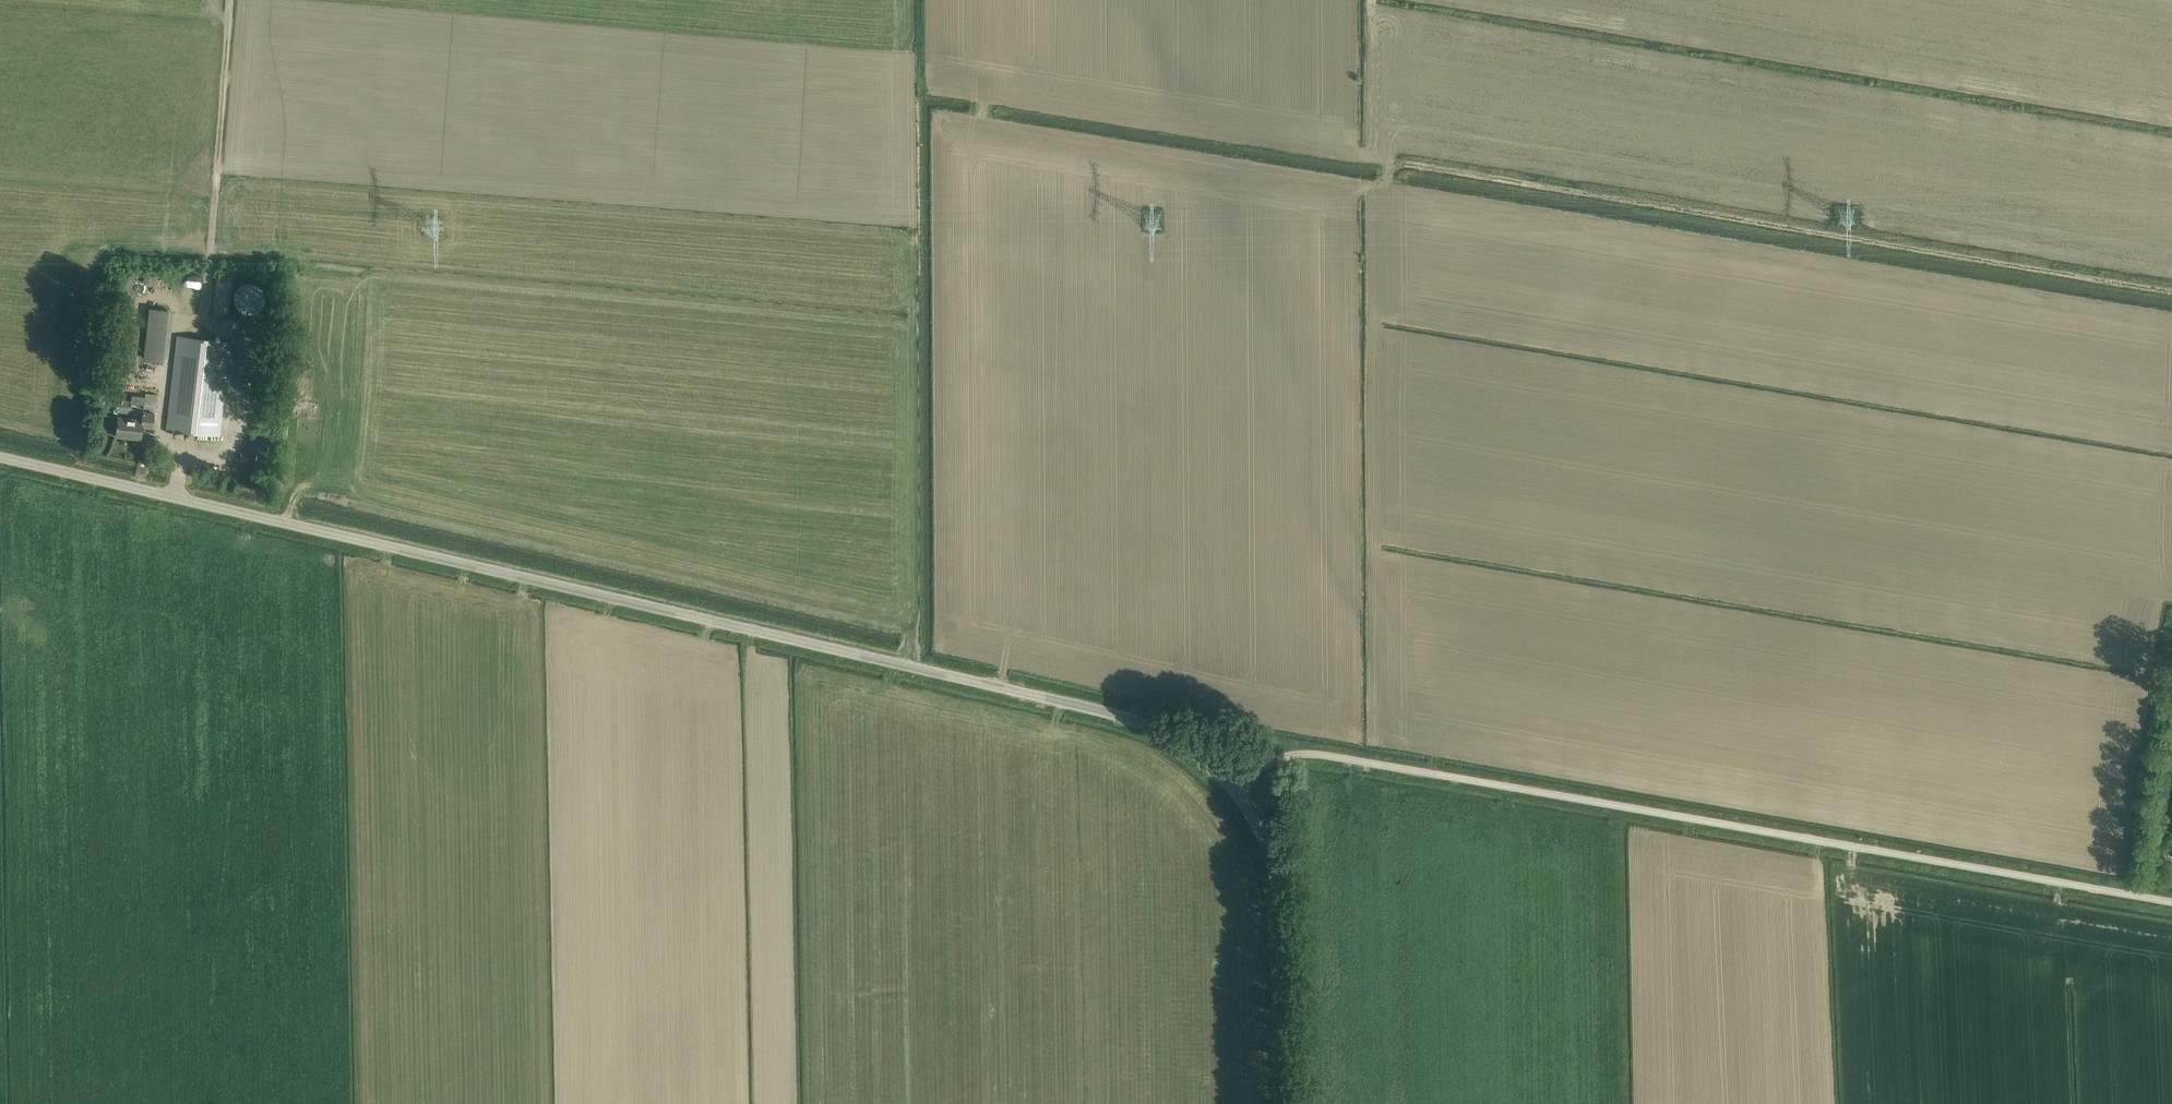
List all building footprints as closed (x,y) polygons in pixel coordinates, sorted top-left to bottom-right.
[(262,301),(262,298),(261,294),(259,291),(257,289),(254,287),(252,286),(248,285),(245,284),(243,285),(239,286),(236,288),(233,290),(232,292),(230,295),(229,298),(229,301),(229,305),(231,309),(233,312),(235,314),(237,315),(240,317),(244,318),(246,318),(250,317),(252,316),(256,314),(258,312),(260,310),(261,307),(262,305),(262,301)] [(151,309),(149,328),(146,357),(165,360),(171,311),(151,309)] [(179,335),(169,419),(168,429),(219,435),(230,341),(179,335)] [(118,417),(117,425),(116,436),(141,439),(142,426),(153,428),(154,414),(146,413),(145,420),(118,417)] [(301,448),(302,426),(291,426),(291,448),(301,448)]
